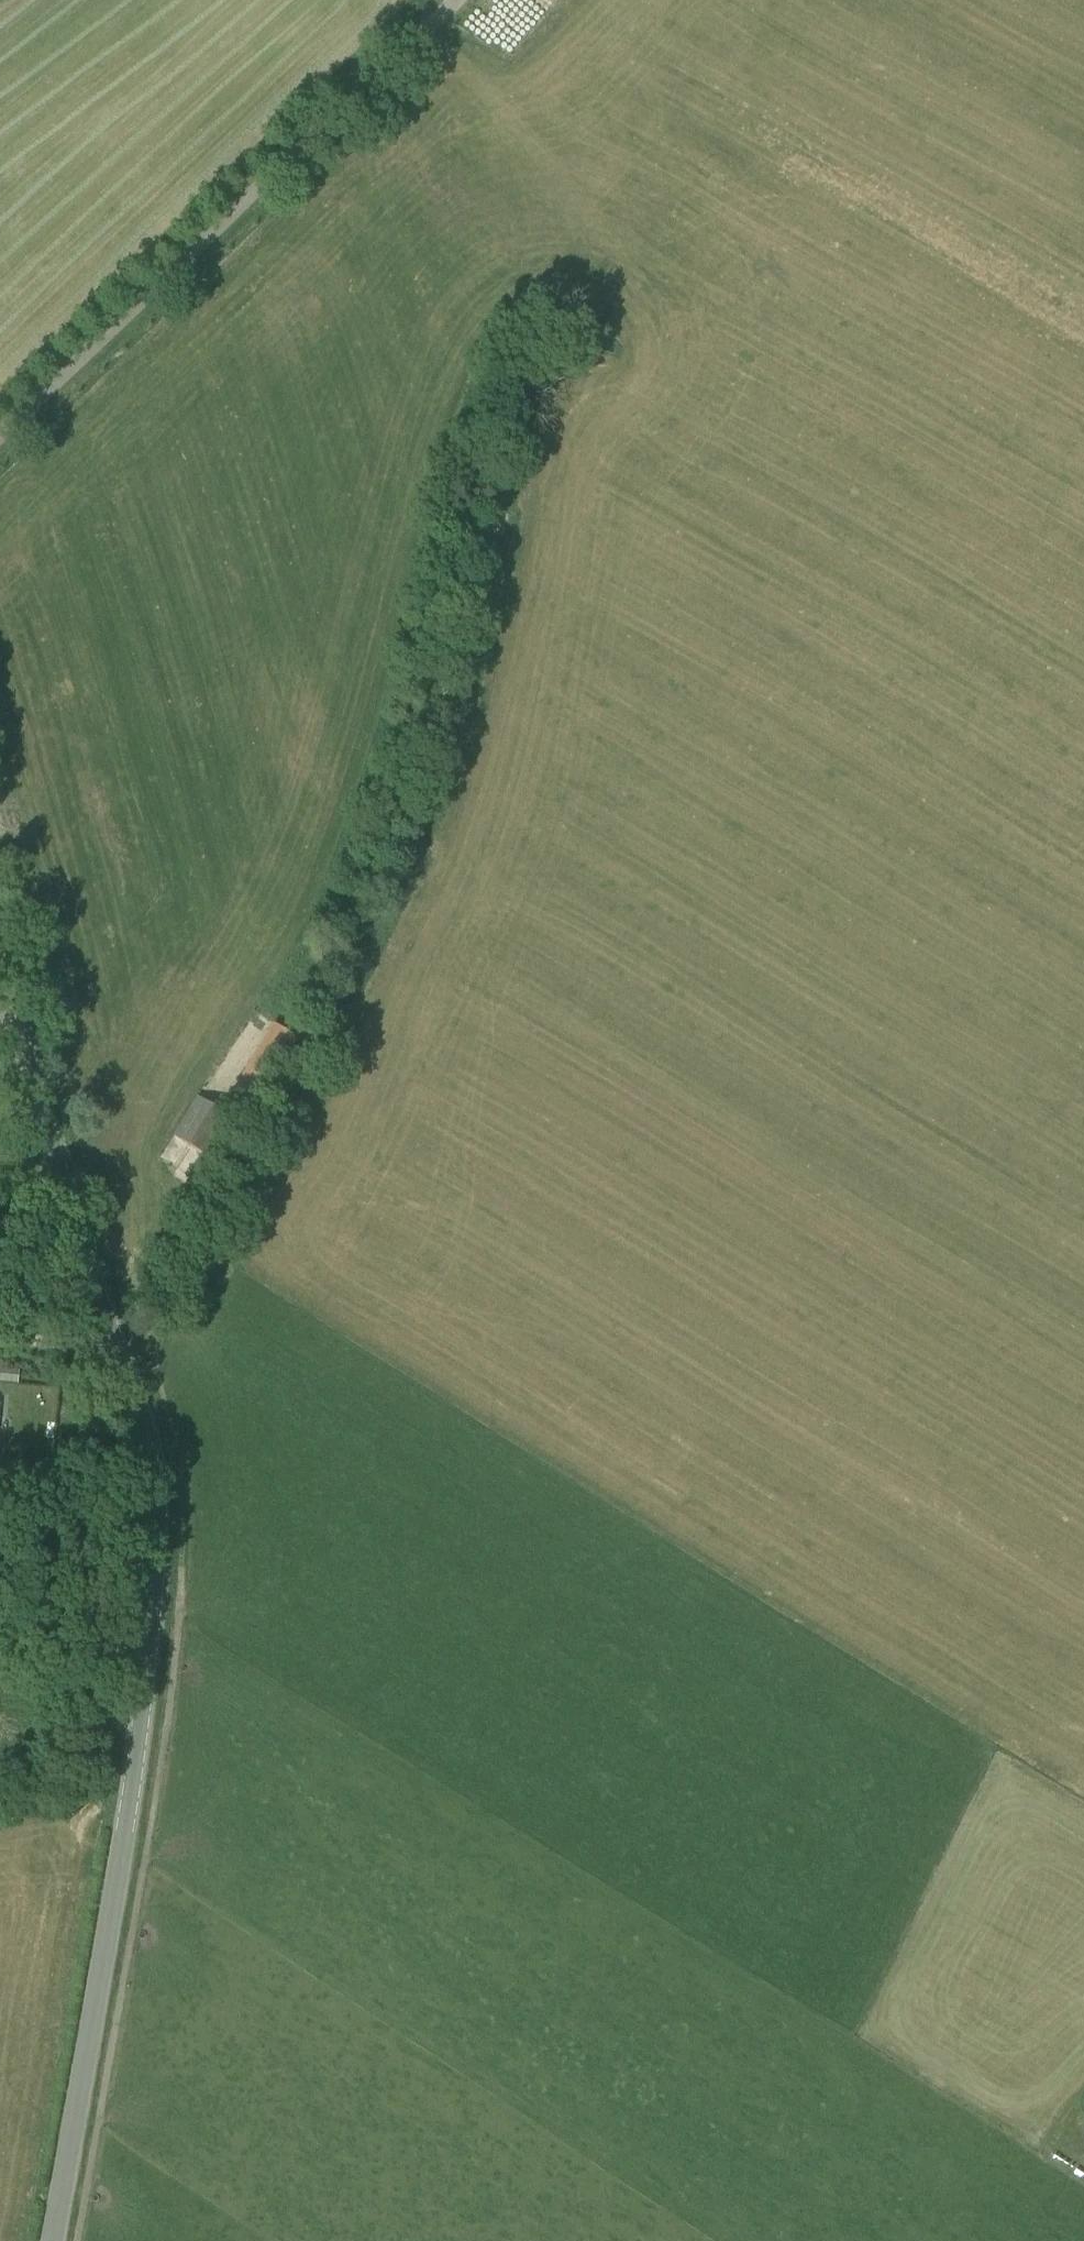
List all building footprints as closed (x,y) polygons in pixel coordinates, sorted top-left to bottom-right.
[(209,1157),(231,1116),(197,1094),(174,1136),(209,1157)]
